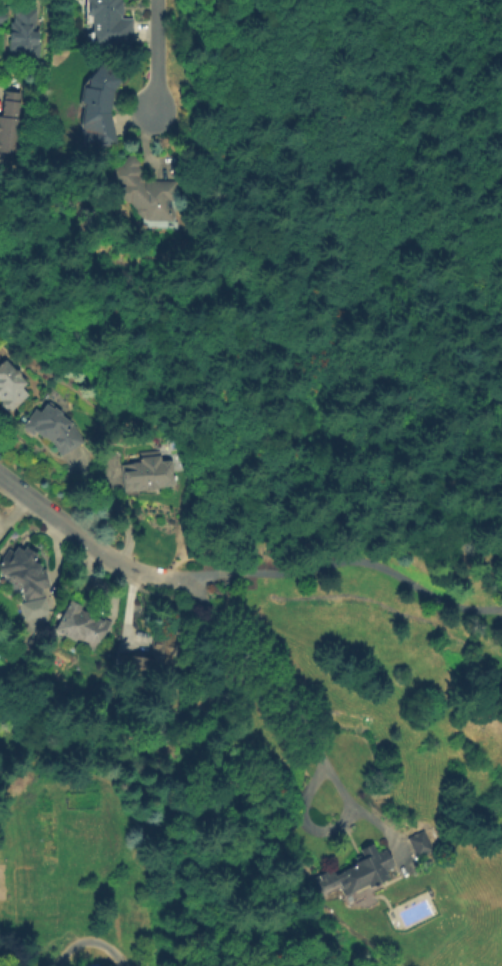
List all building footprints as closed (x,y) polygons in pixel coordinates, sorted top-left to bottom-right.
[(88,3),(88,0),(122,0),(122,1),(123,1),(123,16),(122,15),(122,18),(133,18),(133,37),(131,37),(131,46),(92,46),(92,17),(89,17),(89,3),(88,3)] [(11,56),(11,51),(9,51),(11,22),(14,22),(14,17),(18,17),(18,15),(14,15),(15,6),(20,6),(20,8),(24,8),(24,3),(33,3),(33,9),(38,10),(36,32),(39,32),(39,43),(41,43),(40,58),(11,56)] [(9,18),(0,27),(0,10),(9,18)] [(91,127),(82,125),(82,123),(80,123),(83,107),(79,106),(83,86),(101,64),(102,65),(103,63),(124,80),(114,91),(110,113),(117,144),(96,149),(91,127)] [(19,154),(0,152),(0,116),(2,117),(4,91),(22,93),(19,118),(22,119),(19,154)] [(128,156),(134,156),(141,164),(138,167),(141,170),(141,177),(145,181),(177,181),(177,201),(172,201),(172,220),(147,221),(145,219),(142,219),(137,213),(136,210),(129,203),(126,203),(118,195),(119,191),(121,188),(112,178),(112,170),(115,167),(118,167),(128,156)] [(1,402),(0,401),(0,364),(5,359),(15,370),(19,370),(21,373),(22,376),(28,383),(23,387),(29,394),(12,411),(10,409),(4,410),(1,406),(1,402)] [(72,423),(84,443),(61,457),(53,443),(44,437),(43,439),(35,433),(33,436),(22,427),(36,409),(41,412),(47,404),(53,409),(55,407),(63,413),(61,415),(72,423)] [(121,465),(140,462),(140,458),(161,456),(162,462),(173,461),(176,485),(164,487),(165,489),(148,491),(147,488),(146,489),(139,490),(138,489),(124,490),(121,465)] [(21,583),(0,570),(0,560),(9,545),(15,549),(19,543),(25,547),(27,544),(37,550),(33,556),(44,562),(37,575),(46,572),(50,592),(45,593),(49,612),(25,617),(21,600),(25,599),(21,583)] [(70,600),(82,606),(81,609),(98,618),(99,615),(113,622),(100,646),(97,644),(93,651),(55,630),(70,600)] [(175,636),(170,686),(124,682),(127,654),(152,656),(155,634),(175,636)] [(408,840),(425,832),(434,851),(417,859),(408,840)] [(347,895),(343,885),(320,896),(312,878),(333,868),(336,876),(354,868),(352,862),(362,857),(358,848),(370,843),(375,854),(387,848),(395,864),(386,869),(389,875),(347,895)]
